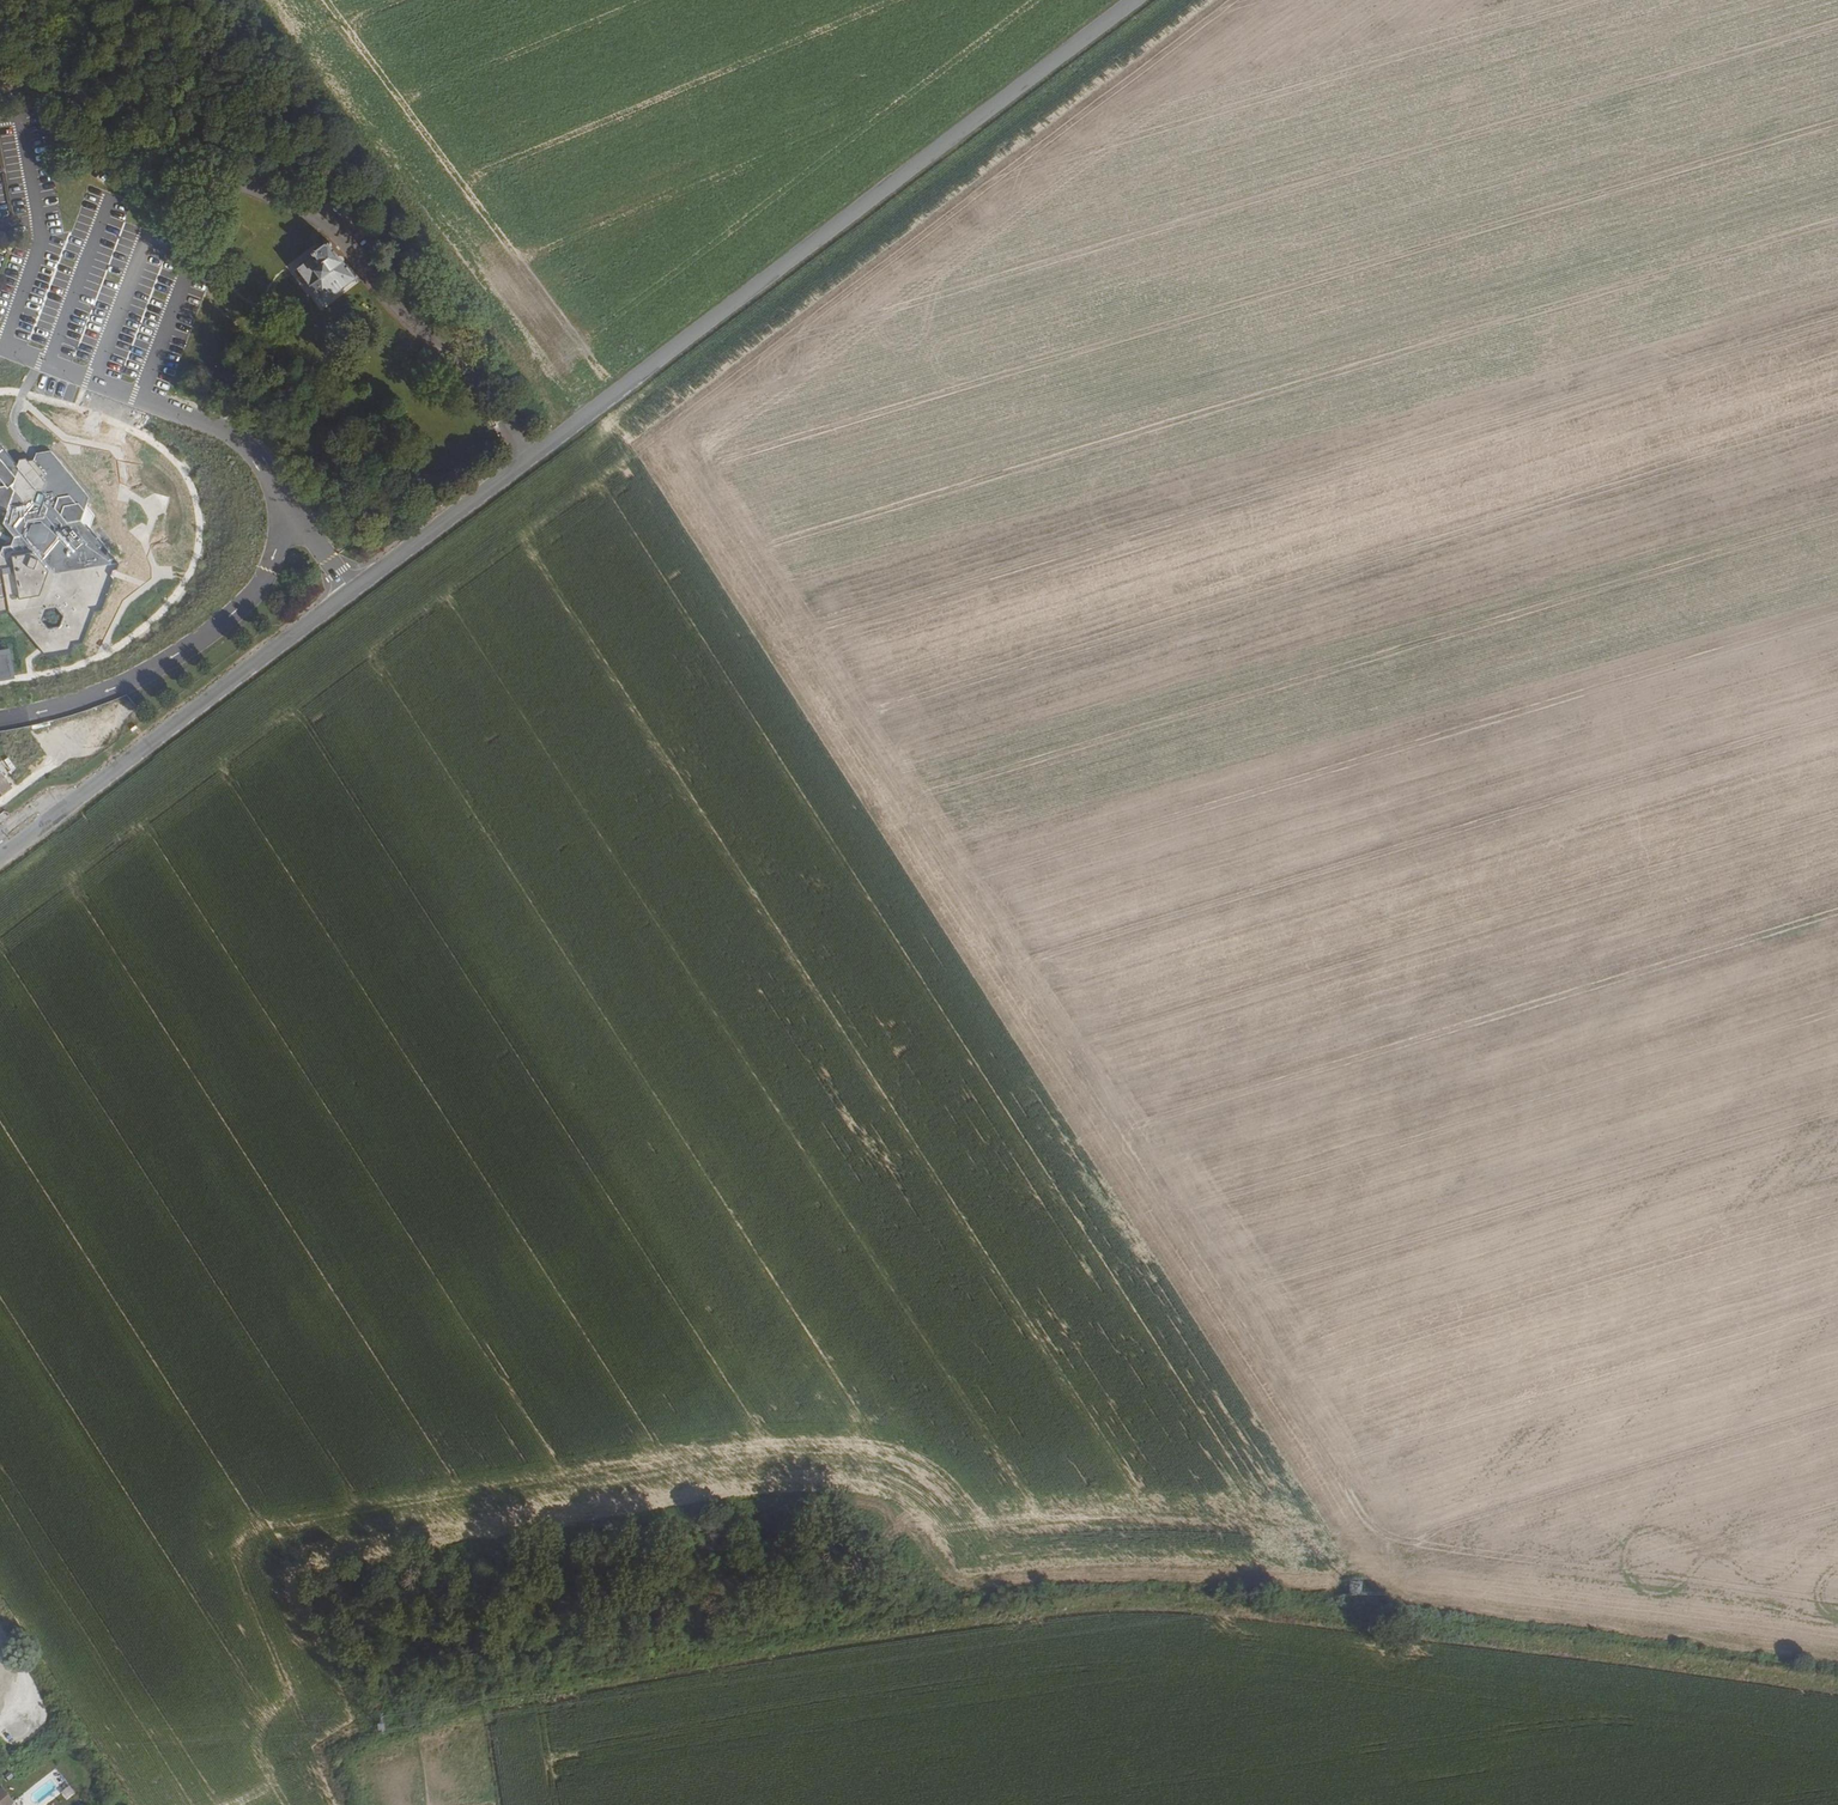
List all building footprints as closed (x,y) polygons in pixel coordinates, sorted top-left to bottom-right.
[(354,277),(340,258),(338,260),(326,247),(330,244),(327,241),(316,250),(314,249),(306,254),(310,258),(299,267),(311,285),(316,283),(327,298),(337,291),(340,295),(347,289),(345,285),(354,277)] [(119,561),(87,521),(83,521),(78,516),(82,506),(76,498),(72,497),(66,489),(58,493),(51,488),(44,491),(40,502),(43,506),(37,514),(24,517),(18,532),(10,534),(5,542),(0,543),(0,610),(3,610),(8,617),(19,615),(23,623),(31,622),(41,637),(33,650),(41,658),(67,652),(71,644),(79,643),(91,611),(101,608),(119,561)] [(11,773),(16,765),(5,758),(0,766),(11,773)] [(0,773),(0,793),(10,787),(0,773)] [(69,1784),(59,1791),(66,1800),(75,1793),(69,1784)] [(2,1787),(0,1788),(0,1804),(9,1804),(13,1801),(2,1787)]
